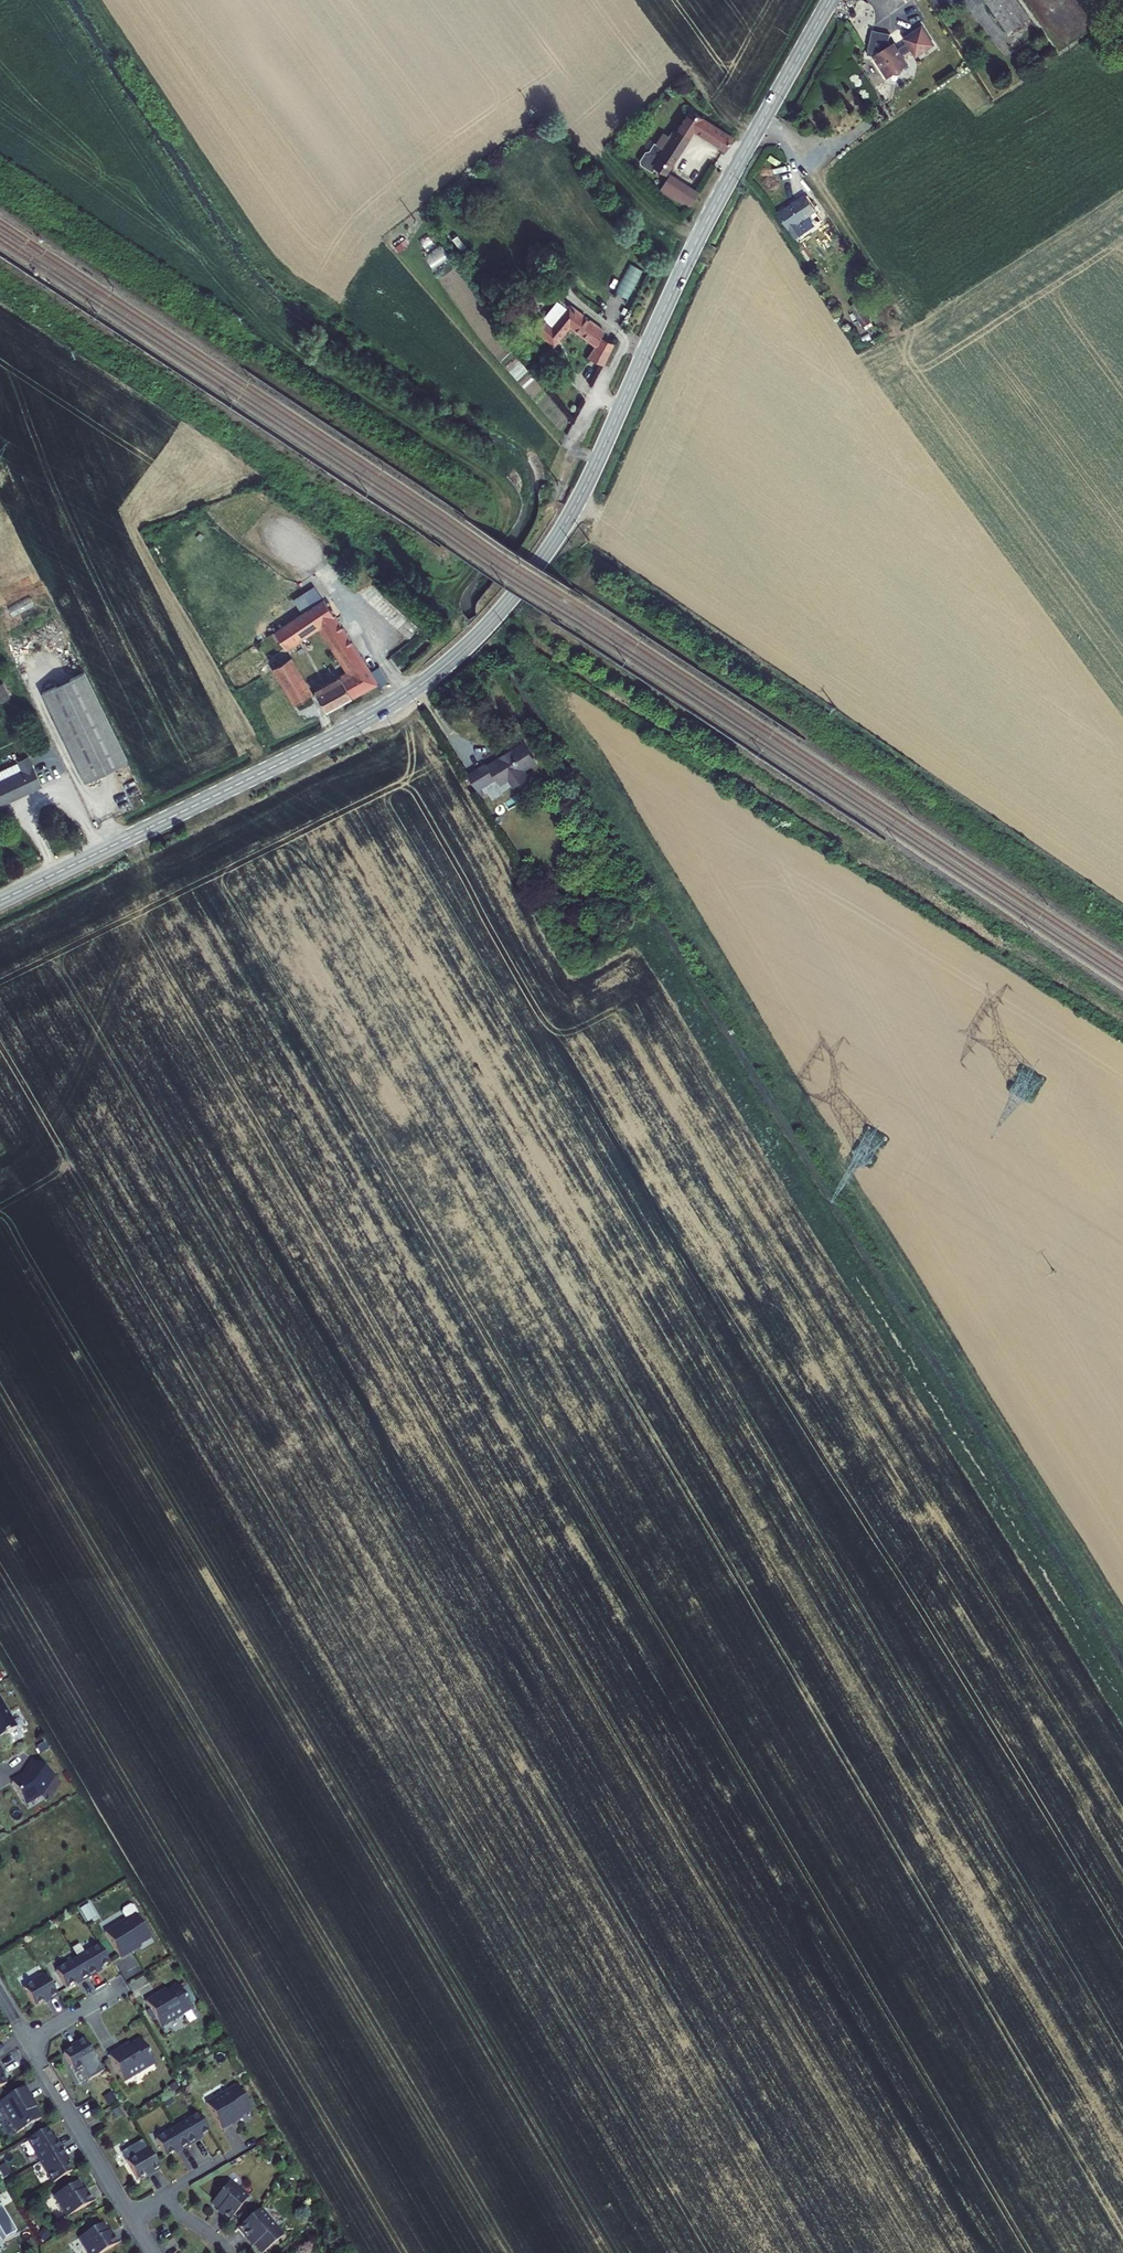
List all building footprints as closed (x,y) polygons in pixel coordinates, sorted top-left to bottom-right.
[(1009,34),(1030,19),(1016,0),(985,0),(1009,34)] [(902,38),(905,43),(897,48),(891,40),(888,42),(886,39),(887,33),(869,30),(863,53),(870,55),(878,67),(881,66),(887,75),(890,72),(895,73),(898,71),(898,67),(905,62),(900,55),(909,48),(914,56),(931,44),(920,27),(902,38)] [(694,131),(725,150),(732,138),(691,112),(677,134),(673,132),(670,137),(665,135),(658,146),(666,151),(656,167),(667,174),(694,131)] [(683,198),(691,203),(697,193),(671,176),(660,193),(679,205),(683,198)] [(805,196),(779,214),(796,239),(822,221),(805,196)] [(441,246),(426,257),(431,266),(447,255),(441,246)] [(628,267),(617,294),(628,298),(639,271),(628,267)] [(858,302),(850,306),(864,328),(871,323),(858,302)] [(560,304),(544,324),(553,330),(568,310),(560,304)] [(591,361),(602,365),(613,344),(602,339),(604,335),(569,309),(568,310),(553,330),(544,324),(541,322),(534,332),(555,348),(571,329),(596,349),(591,361)] [(316,573),(322,583),(337,574),(330,564),(316,573)] [(320,626),(352,673),(315,694),(326,712),(377,682),(383,692),(389,689),(387,686),(391,684),(381,669),(373,674),(315,585),(307,591),(313,600),(310,603),(312,606),(273,632),(284,649),(320,626)] [(265,665),(269,671),(273,668),(295,706),(310,697),(288,660),(278,666),(274,659),(265,665)] [(86,675),(42,695),(84,785),(128,764),(86,675)] [(2,683),(0,684),(0,699),(1,702),(9,698),(2,683)] [(486,764),(469,775),(479,789),(499,777),(501,782),(510,776),(515,784),(526,777),(521,769),(534,761),(524,745),(488,768),(486,764)] [(28,757),(0,770),(0,805),(41,786),(28,757)] [(18,1728),(0,1700),(0,1739),(18,1728)] [(32,1763),(22,1776),(12,1782),(24,1805),(42,1795),(52,1775),(32,1763)] [(80,1909),(87,1922),(95,1917),(88,1905),(80,1909)] [(138,1946),(149,1939),(135,1915),(137,1913),(133,1906),(129,1905),(122,1909),(121,1913),(126,1920),(104,1933),(120,1959),(132,1952),(131,1950),(138,1946)] [(98,1946),(77,1959),(88,1978),(96,1973),(94,1972),(99,1969),(108,1963),(98,1946)] [(77,1959),(55,1972),(65,1989),(74,1984),(79,1981),(80,1983),(88,1978),(77,1959)] [(38,1978),(50,2000),(57,1996),(44,1974),(38,1978)] [(50,2000),(38,1978),(23,1987),(34,2006),(42,2001),(48,1998),(49,2001),(50,2000)] [(158,1996),(157,1995),(145,2002),(160,2028),(191,2010),(176,1986),(166,1992),(158,1996)] [(76,2043),(88,2065),(95,2061),(82,2039),(76,2043)] [(121,2051),(120,2049),(108,2056),(123,2082),(154,2064),(139,2040),(129,2046),(121,2051)] [(88,2065),(76,2043),(75,2044),(76,2046),(71,2049),(62,2054),(74,2074),(82,2068),(88,2065)] [(95,2061),(82,2068),(89,2080),(102,2072),(95,2061)] [(206,2104),(221,2131),(233,2124),(232,2122),(240,2117),(251,2111),(236,2086),(206,2104)] [(0,2102),(0,2106),(16,2134),(41,2119),(34,2108),(30,2101),(32,2100),(24,2088),(0,2102)] [(198,2115),(176,2128),(188,2147),(195,2142),(194,2140),(208,2132),(198,2115)] [(180,2151),(188,2147),(176,2128),(155,2140),(165,2158),(179,2149),(180,2151)] [(39,2162),(61,2149),(57,2142),(54,2143),(51,2138),(46,2129),(27,2141),(39,2162)] [(61,2149),(39,2162),(52,2184),(71,2172),(66,2164),(63,2158),(65,2157),(61,2149)] [(148,2150),(141,2155),(152,2174),(160,2170),(148,2150)] [(152,2174),(141,2155),(127,2163),(137,2180),(145,2176),(151,2172),(152,2174)] [(53,2196),(66,2218),(92,2202),(88,2195),(86,2196),(83,2190),(78,2182),(53,2196)] [(218,2211),(223,2215),(222,2216),(228,2222),(248,2198),(229,2182),(210,2204),(218,2211)] [(2,2241),(14,2234),(0,2209),(0,2237),(2,2241)] [(260,2209),(237,2229),(246,2240),(247,2238),(253,2245),(260,2252),(263,2252),(283,2236),(260,2209)] [(78,2238),(87,2252),(102,2252),(117,2244),(113,2237),(111,2238),(108,2232),(103,2224),(78,2238)]
